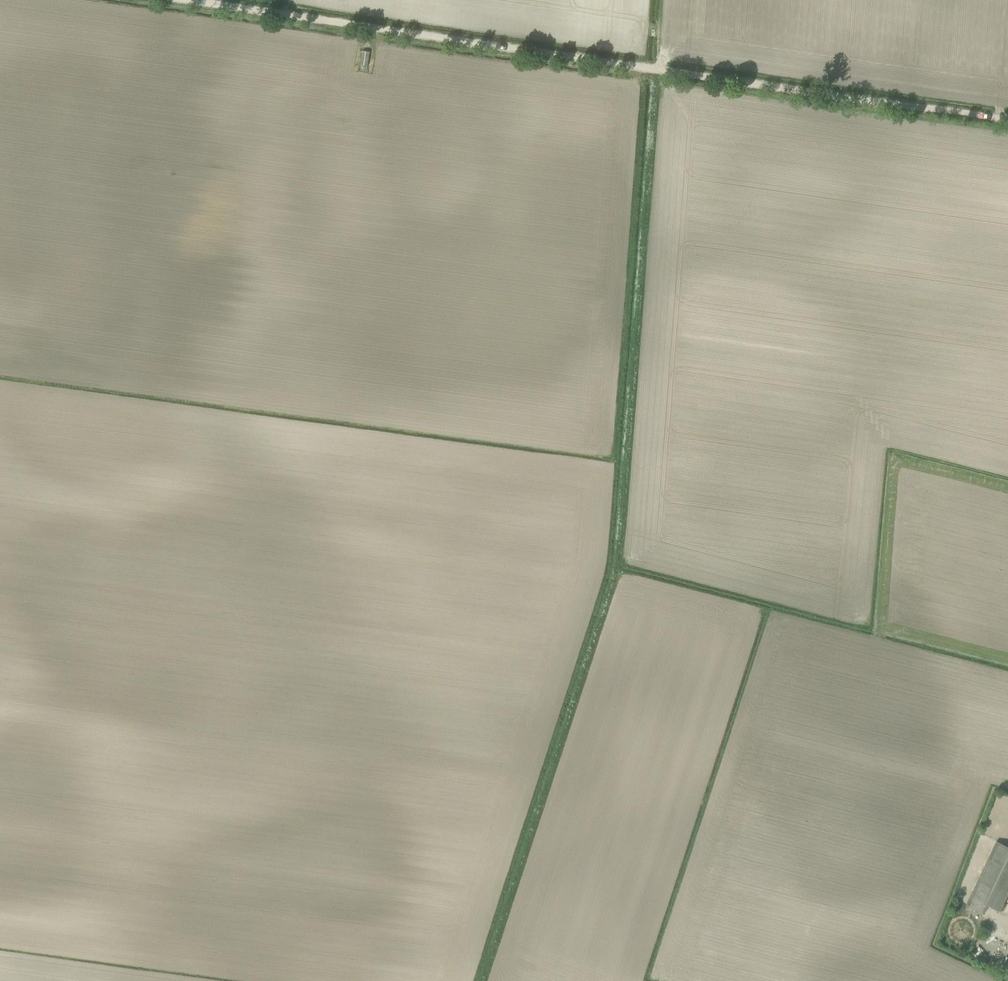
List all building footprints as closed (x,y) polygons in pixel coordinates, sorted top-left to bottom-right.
[(368,66),(370,51),(362,50),(360,65),(368,66)] [(997,841),(966,905),(984,913),(987,905),(1000,911),(1007,893),(1007,846),(997,841)]
